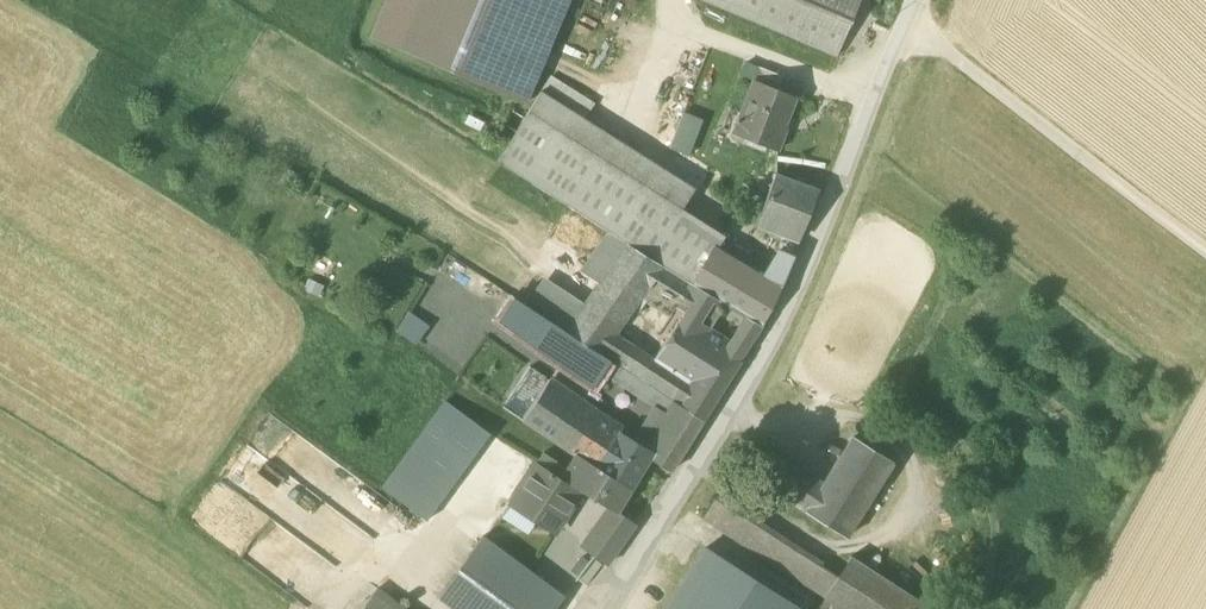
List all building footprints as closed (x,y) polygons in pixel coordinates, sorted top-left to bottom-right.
[(370,39),(526,105),(571,0),(387,0),(370,39)] [(837,57),(861,0),(702,0),(837,57)] [(741,77),(754,82),(760,68),(746,63),(741,77)] [(754,82),(779,92),(785,78),(760,68),(754,82)] [(541,93),(586,121),(596,105),(551,76),(541,93)] [(734,135),(778,152),(787,130),(784,129),(796,98),(779,92),(754,82),(734,135)] [(608,232),(627,245),(663,267),(690,284),(694,286),(716,249),(724,234),(681,210),(694,190),(586,121),(541,93),(499,164),(535,187),(608,232)] [(704,121),(683,113),(669,149),(689,157),(704,121)] [(758,222),(777,229),(801,238),(819,193),(775,176),(758,222)] [(798,246),(801,238),(777,229),(773,239),(788,245),(786,251),(794,254),(798,246)] [(627,245),(608,232),(580,273),(598,286),(627,245)] [(586,304),(567,332),(578,339),(610,361),(623,340),(616,336),(641,301),(644,295),(648,290),(654,281),(663,267),(627,245),(598,286),(586,304)] [(780,288),(716,249),(694,286),(726,305),(746,317),(761,326),(770,310),(778,294),(780,288)] [(690,284),(663,267),(654,281),(681,298),(682,298),(690,284)] [(545,276),(525,306),(566,333),(567,332),(586,304),(545,276)] [(676,309),(685,314),(686,312),(679,301),(681,298),(654,281),(648,290),(655,294),(654,295),(676,309)] [(685,314),(710,330),(710,331),(716,321),(726,305),(694,286),(690,284),(682,298),(681,298),(679,301),(686,312),(685,314)] [(655,294),(648,290),(644,295),(651,300),(654,295),(655,294)] [(651,300),(644,295),(641,301),(670,319),(676,309),(654,295),(651,300)] [(550,351),(564,360),(578,339),(567,332),(566,333),(525,306),(515,299),(506,313),(554,345),(550,351)] [(410,313),(398,333),(417,346),(430,328),(410,313)] [(554,345),(506,313),(499,323),(560,366),(564,360),(550,351),(554,345)] [(654,361),(693,387),(713,356),(699,347),(710,330),(685,314),(654,361)] [(730,343),(710,331),(710,330),(699,347),(713,356),(693,387),(715,401),(724,387),(722,386),(732,369),(734,371),(762,327),(761,326),(746,317),(735,334),(730,343)] [(735,334),(716,321),(710,331),(730,343),(735,334)] [(610,361),(578,339),(564,360),(560,366),(594,389),(603,375),(653,407),(666,415),(676,422),(675,423),(694,436),(703,421),(683,408),(610,361)] [(683,408),(703,421),(715,401),(693,387),(654,361),(623,340),(610,361),(683,408)] [(510,412),(536,372),(531,369),(504,408),(510,412)] [(552,383),(536,372),(510,412),(576,456),(597,470),(620,432),(617,430),(550,385),(552,383)] [(550,385),(617,430),(620,432),(624,426),(555,379),(552,383),(550,385)] [(383,491),(427,523),(491,436),(446,403),(383,491)] [(666,415),(653,407),(633,440),(646,448),(666,415)] [(654,453),(651,460),(671,473),(694,436),(675,423),(676,422),(666,415),(646,448),(654,453)] [(620,432),(597,470),(632,491),(651,460),(654,453),(646,448),(633,440),(620,432)] [(853,438),(823,484),(805,513),(847,540),(895,464),(853,438)] [(748,477),(805,513),(823,484),(766,448),(748,477)] [(537,465),(561,479),(566,471),(556,465),(557,463),(544,454),(537,465)] [(576,456),(566,471),(561,479),(582,493),(588,497),(609,510),(618,515),(619,513),(632,491),(597,470),(576,456)] [(555,534),(582,493),(561,479),(537,465),(511,506),(555,534)] [(826,599),(839,579),(716,500),(703,520),(826,599)] [(601,522),(626,540),(636,525),(619,513),(618,515),(609,510),(601,522)] [(582,549),(595,558),(607,566),(626,540),(601,522),(582,549)] [(453,608),(557,608),(565,599),(483,538),(439,598),(453,608)] [(704,550),(666,608),(796,608),(704,550)] [(592,591),(607,566),(595,558),(578,581),(592,591)] [(852,558),(839,579),(826,599),(840,608),(931,608),(852,558)] [(377,590),(363,608),(403,608),(377,590)] [(826,599),(819,608),(840,608),(826,599)]
